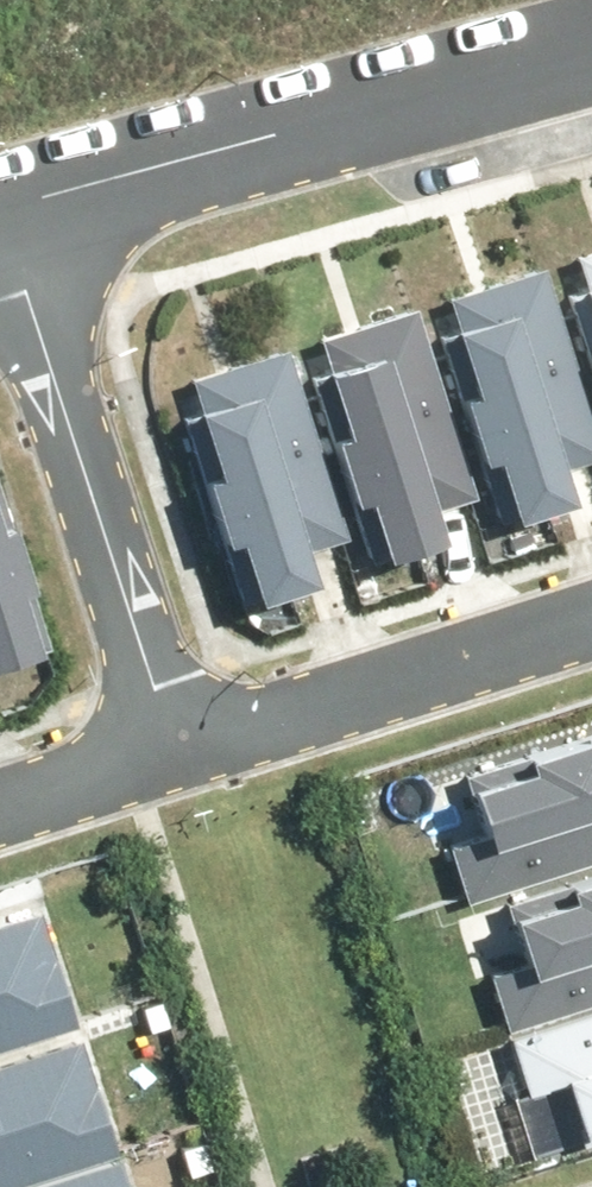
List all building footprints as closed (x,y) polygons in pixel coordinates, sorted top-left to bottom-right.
[(504,514),(549,499),(540,474),(591,456),(591,414),(542,271),(502,285),(512,314),(442,338),(504,514)] [(591,349),(591,290),(574,297),(591,349)] [(311,381),(373,557),(418,542),(409,517),(474,494),(411,314),(370,328),(380,357),(311,381)] [(179,422),(241,598),(286,582),(277,558),(342,535),(279,355),(238,369),(249,398),(179,422)] [(33,649),(0,550),(0,660),(33,649)] [(458,895),(591,854),(591,737),(414,791),(433,851),(443,845),(458,895)] [(500,1023),(591,995),(591,878),(456,920),(475,980),(485,974),(500,1023)] [(72,1031),(35,918),(0,930),(0,1055),(72,1031)] [(532,1156),(591,1137),(591,1017),(508,1043),(522,1090),(512,1093),(532,1156)] [(118,1163),(81,1050),(0,1076),(0,1186),(43,1186),(118,1163)] [(118,1163),(43,1186),(126,1186),(118,1163)]
